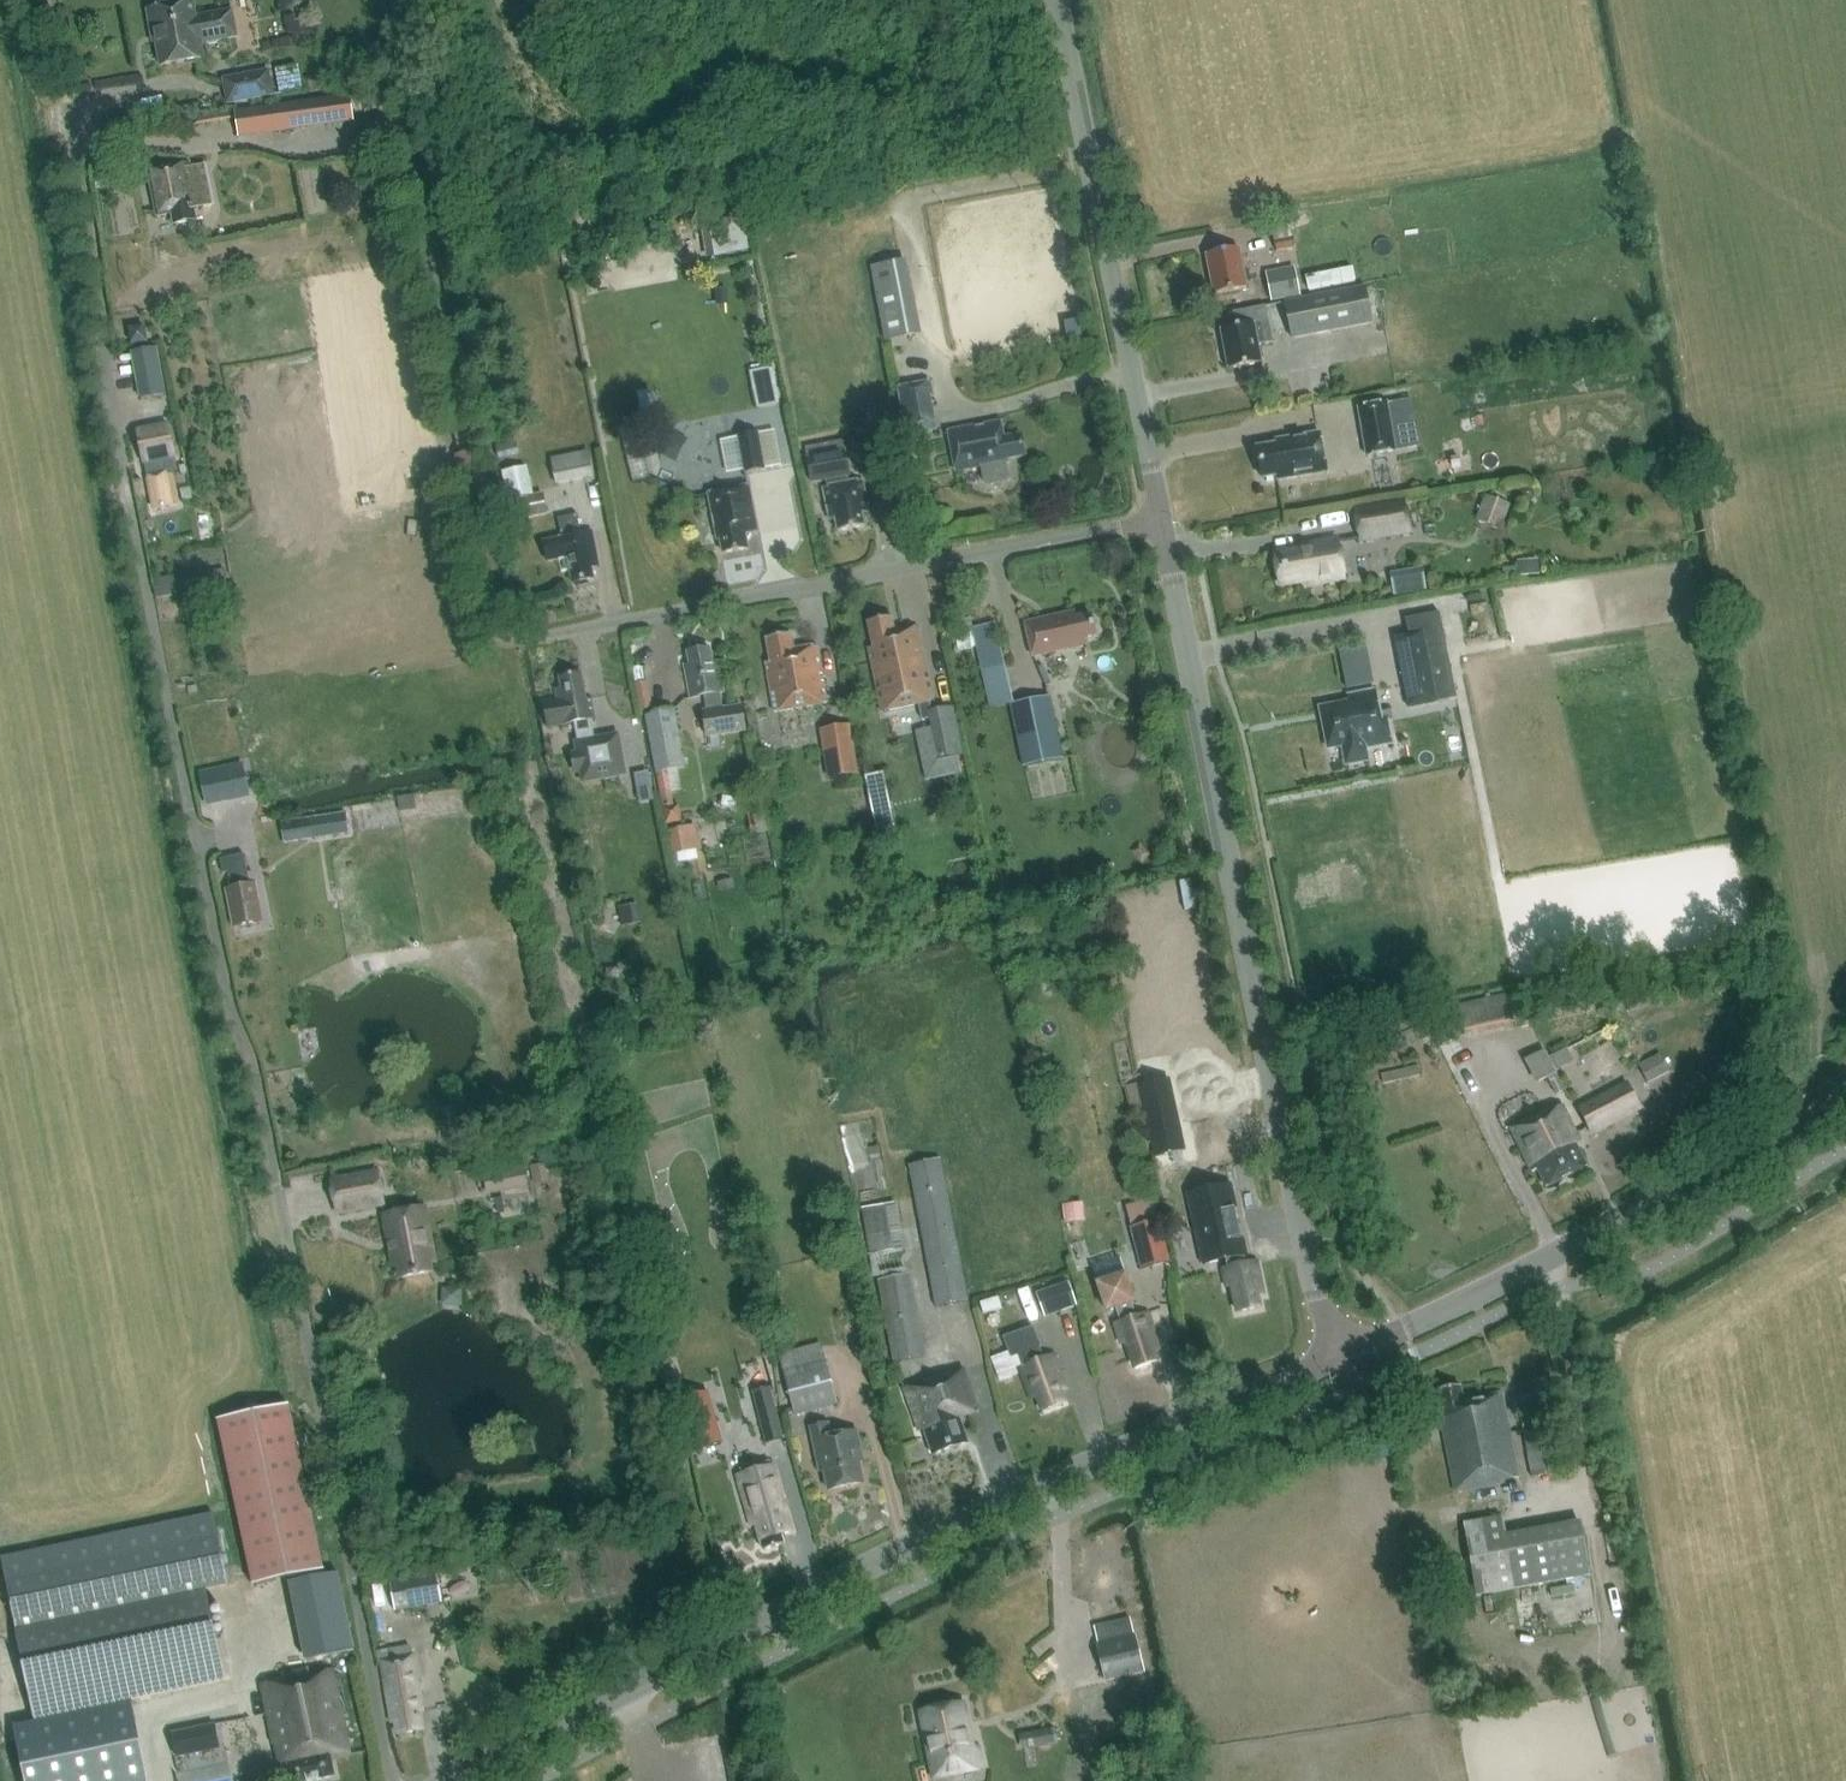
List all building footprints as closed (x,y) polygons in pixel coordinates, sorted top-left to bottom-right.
[(149,35),(154,34),(155,34),(157,44),(154,44),(159,68),(202,59),(198,44),(204,43),(207,45),(215,43),(217,40),(222,39),(238,35),(233,10),(217,13),(193,18),(190,3),(144,12),(149,35)] [(303,87),(299,66),(275,69),(279,91),(303,87)] [(222,79),(227,103),(272,94),(267,70),(222,79)] [(350,95),(316,100),(319,126),(353,122),(350,95)] [(285,104),(234,110),(238,137),(288,130),(285,104)] [(109,165),(105,162),(99,164),(97,169),(98,174),(103,177),(108,175),(111,170),(109,165)] [(190,164),(154,172),(149,173),(159,217),(174,214),(176,225),(198,221),(192,193),(197,192),(190,164)] [(1276,250),(1295,245),(1292,235),(1290,218),(1271,221),(1273,239),(1276,250)] [(1206,254),(1214,293),(1246,287),(1238,247),(1206,254)] [(608,272),(605,254),(591,256),(595,275),(608,272)] [(885,337),(915,332),(902,262),(873,267),(885,337)] [(1265,272),(1271,300),(1299,294),(1294,266),(1265,272)] [(597,292),(595,284),(586,286),(588,294),(597,292)] [(1285,301),(1292,338),(1353,326),(1373,322),(1366,286),(1285,301)] [(1221,329),(1229,369),(1261,363),(1258,345),(1273,342),(1266,305),(1233,311),(1235,326),(1221,329)] [(132,351),(140,400),(165,396),(157,347),(132,351)] [(929,394),(932,394),(930,381),(899,387),(908,434),(936,429),(929,394)] [(1412,399),(1411,399),(1387,403),(1391,426),(1416,422),(1416,420),(1412,399)] [(1387,402),(1358,408),(1367,455),(1395,450),(1387,402)] [(1008,457),(1025,454),(1021,433),(1004,437),(1001,421),(948,430),(956,470),(981,466),(983,480),(987,482),(1006,479),(1009,475),(1007,461),(1008,460),(1008,457)] [(688,439),(659,424),(647,448),(675,463),(688,439)] [(476,425),(453,430),(459,456),(482,451),(476,425)] [(167,426),(138,432),(140,444),(154,508),(178,503),(171,470),(176,469),(167,426)] [(1319,431),(1276,439),(1277,444),(1257,447),(1262,477),(1277,475),(1278,479),(1326,471),(1319,431)] [(739,436),(746,472),(764,468),(758,433),(739,436)] [(496,451),(498,459),(520,454),(518,446),(496,451)] [(459,456),(454,457),(462,491),(465,490),(466,496),(485,491),(484,485),(489,484),(482,451),(459,456)] [(579,453),(551,459),(556,484),(595,476),(590,451),(579,453)] [(845,451),(807,458),(812,482),(826,479),(827,486),(823,487),(829,520),(836,519),(838,531),(865,526),(863,513),(869,512),(863,479),(846,482),(844,475),(849,474),(845,451)] [(531,495),(524,467),(501,472),(511,520),(545,513),(541,493),(531,495)] [(721,538),(724,552),(748,548),(745,533),(758,531),(749,486),(709,493),(718,538),(721,538)] [(1511,505),(1485,494),(1475,519),(1501,530),(1511,505)] [(1361,538),(1408,531),(1404,502),(1356,510),(1361,538)] [(559,537),(542,541),(545,560),(567,556),(571,580),(590,577),(588,565),(595,564),(589,533),(579,534),(575,515),(556,518),(559,537)] [(1344,577),(1338,539),(1310,544),(1310,548),(1275,554),(1280,584),(1306,579),(1307,584),(1344,577)] [(1539,560),(1517,561),(1518,577),(1540,575),(1539,560)] [(230,589),(225,568),(208,573),(213,593),(230,589)] [(155,589),(179,584),(177,574),(153,580),(155,589)] [(1084,636),(1096,634),(1091,614),(1075,617),(1074,611),(1025,622),(1033,655),(1086,643),(1084,636)] [(1408,619),(1411,635),(1396,638),(1409,709),(1457,700),(1440,613),(1408,619)] [(869,648),(882,712),(919,704),(923,721),(930,719),(939,761),(963,756),(952,706),(932,711),(930,702),(934,701),(918,628),(895,633),(891,617),(868,621),(873,647),(869,648)] [(995,623),(972,628),(974,636),(981,671),(992,669),(1005,666),(995,623)] [(827,702),(817,645),(793,650),(790,633),(767,637),(771,661),(766,662),(775,711),(827,702)] [(714,663),(712,647),(686,652),(688,663),(683,664),(689,699),(704,696),(706,709),(702,710),(706,738),(747,732),(743,704),(723,707),(721,693),(725,692),(720,663),(714,663)] [(1347,689),(1374,683),(1371,671),(1344,677),(1347,689)] [(585,700),(580,673),(559,677),(561,688),(555,689),(557,699),(542,702),(547,728),(575,723),(579,742),(575,742),(583,782),(626,774),(618,734),(593,739),(590,720),(595,719),(591,699),(585,700)] [(653,708),(648,682),(635,684),(639,710),(653,708)] [(1348,697),(1349,703),(1321,709),(1329,750),(1343,747),(1347,766),(1369,761),(1366,749),(1393,744),(1388,722),(1382,723),(1375,691),(1348,697)] [(1049,699),(1011,707),(1024,766),(1061,758),(1049,699)] [(676,709),(647,715),(658,772),(687,766),(676,709)] [(850,725),(821,730),(828,778),(858,774),(850,725)] [(249,792),(243,763),(200,773),(206,801),(249,792)] [(888,770),(868,773),(875,831),(895,829),(888,770)] [(641,788),(643,797),(655,794),(650,772),(641,774),(644,787),(641,788)] [(679,805),(663,808),(666,825),(683,822),(679,805)] [(349,834),(346,812),(309,818),(312,839),(349,834)] [(698,839),(695,824),(671,829),(675,854),(702,849),(700,838),(698,839)] [(250,883),(244,853),(218,858),(221,873),(226,872),(229,887),(224,888),(228,911),(233,910),(236,926),(258,922),(255,906),(259,905),(254,882),(250,883)] [(641,923),(638,904),(618,907),(621,926),(641,923)] [(1557,987),(1542,990),(1548,1018),(1563,1015),(1557,987)] [(1515,994),(1463,1006),(1469,1033),(1492,1028),(1494,1033),(1522,1026),(1534,1024),(1530,1005),(1518,1008),(1515,994)] [(1563,1001),(1566,1012),(1590,1008),(1588,996),(1563,1001)] [(1432,1017),(1452,1014),(1451,1005),(1430,1008),(1432,1017)] [(1427,1022),(1417,1027),(1423,1041),(1434,1036),(1427,1022)] [(1529,1060),(1537,1079),(1577,1063),(1569,1043),(1529,1060)] [(1670,1072),(1661,1054),(1639,1065),(1648,1083),(1670,1072)] [(1393,1081),(1391,1072),(1381,1074),(1383,1083),(1393,1081)] [(1547,1078),(1556,1095),(1566,1090),(1557,1073),(1547,1078)] [(1137,1085),(1125,1088),(1128,1103),(1140,1100),(1137,1085)] [(1582,1111),(1594,1136),(1643,1111),(1631,1087),(1582,1111)] [(1172,1094),(1143,1100),(1153,1143),(1181,1136),(1172,1094)] [(1547,1113),(1513,1129),(1535,1174),(1539,1172),(1548,1190),(1589,1170),(1578,1146),(1582,1144),(1565,1108),(1548,1116),(1547,1113)] [(966,1299),(938,1157),(905,1164),(933,1306),(966,1299)] [(549,1181),(546,1162),(530,1165),(533,1184),(549,1181)] [(529,1188),(525,1166),(484,1173),(487,1195),(501,1193),(502,1201),(529,1196),(528,1188),(529,1188)] [(379,1170),(330,1179),(335,1211),(384,1203),(379,1170)] [(1232,1198),(1193,1207),(1205,1263),(1226,1259),(1228,1268),(1223,1269),(1227,1287),(1232,1286),(1238,1312),(1260,1307),(1257,1296),(1263,1295),(1256,1261),(1247,1264),(1232,1198)] [(1085,1222),(1082,1201),(1063,1204),(1066,1224),(1085,1222)] [(433,1263),(424,1207),(385,1213),(394,1266),(400,1265),(402,1277),(429,1273),(428,1264),(433,1263)] [(1128,1226),(1139,1268),(1167,1260),(1156,1218),(1128,1226)] [(1118,1258),(1093,1266),(1099,1281),(1095,1283),(1105,1310),(1114,1307),(1119,1320),(1114,1322),(1121,1342),(1127,1341),(1136,1366),(1156,1359),(1152,1348),(1158,1346),(1146,1311),(1132,1316),(1128,1303),(1133,1301),(1123,1273),(1118,1258)] [(925,1357),(908,1271),(874,1277),(891,1364),(925,1357)] [(1036,1292),(1043,1311),(1075,1299),(1068,1281),(1036,1292)] [(998,1297),(980,1303),(983,1314),(1002,1308),(998,1297)] [(1041,1346),(1033,1326),(1004,1336),(1011,1357),(1018,1354),(1023,1366),(1021,1366),(1032,1397),(1038,1395),(1043,1409),(1064,1401),(1059,1390),(1065,1388),(1053,1354),(1041,1359),(1037,1347),(1041,1346)] [(835,1403),(823,1360),(782,1371),(793,1414),(835,1403)] [(924,1428),(932,1453),(968,1442),(959,1416),(976,1410),(962,1368),(912,1384),(910,1380),(902,1383),(918,1430),(924,1428)] [(1443,1417),(1439,1418),(1453,1491),(1496,1482),(1495,1480),(1516,1476),(1501,1394),(1463,1401),(1460,1385),(1438,1389),(1443,1417)] [(784,1439),(771,1387),(752,1392),(765,1444),(784,1439)] [(723,1443),(708,1391),(682,1398),(697,1450),(723,1443)] [(286,1405),(215,1420),(251,1585),(321,1570),(286,1405)] [(1532,1425),(1530,1414),(1518,1416),(1521,1427),(1532,1425)] [(816,1454),(820,1453),(826,1486),(860,1480),(854,1447),(860,1446),(857,1430),(831,1434),(829,1422),(810,1425),(816,1454)] [(1560,1470),(1551,1423),(1521,1429),(1530,1476),(1560,1470)] [(751,1524),(755,1523),(762,1548),(783,1542),(781,1533),(791,1530),(772,1464),(736,1474),(751,1524)] [(211,1514),(0,1558),(0,1562),(34,1720),(154,1695),(225,1680),(206,1588),(226,1584),(211,1514)] [(1579,1525),(1494,1542),(1490,1519),(1460,1525),(1474,1596),(1588,1572),(1579,1525)] [(387,1580),(392,1610),(440,1602),(435,1573),(387,1580)] [(1145,1673),(1136,1633),(1095,1643),(1105,1682),(1145,1673)] [(416,1709),(420,1708),(410,1655),(387,1660),(392,1684),(385,1686),(392,1721),(397,1720),(399,1733),(420,1729),(416,1709)] [(281,1679),(261,1682),(273,1742),(275,1742),(279,1763),(282,1762),(286,1780),(289,1780),(305,1780),(333,1776),(329,1760),(347,1756),(330,1670),(308,1674),(306,1667),(280,1672),(281,1679)] [(935,1776),(982,1766),(978,1747),(971,1748),(962,1704),(922,1712),(935,1776)] [(220,1749),(215,1723),(171,1733),(177,1758),(220,1749)] [(1046,1729),(1019,1734),(1021,1750),(1049,1745),(1046,1729)]
